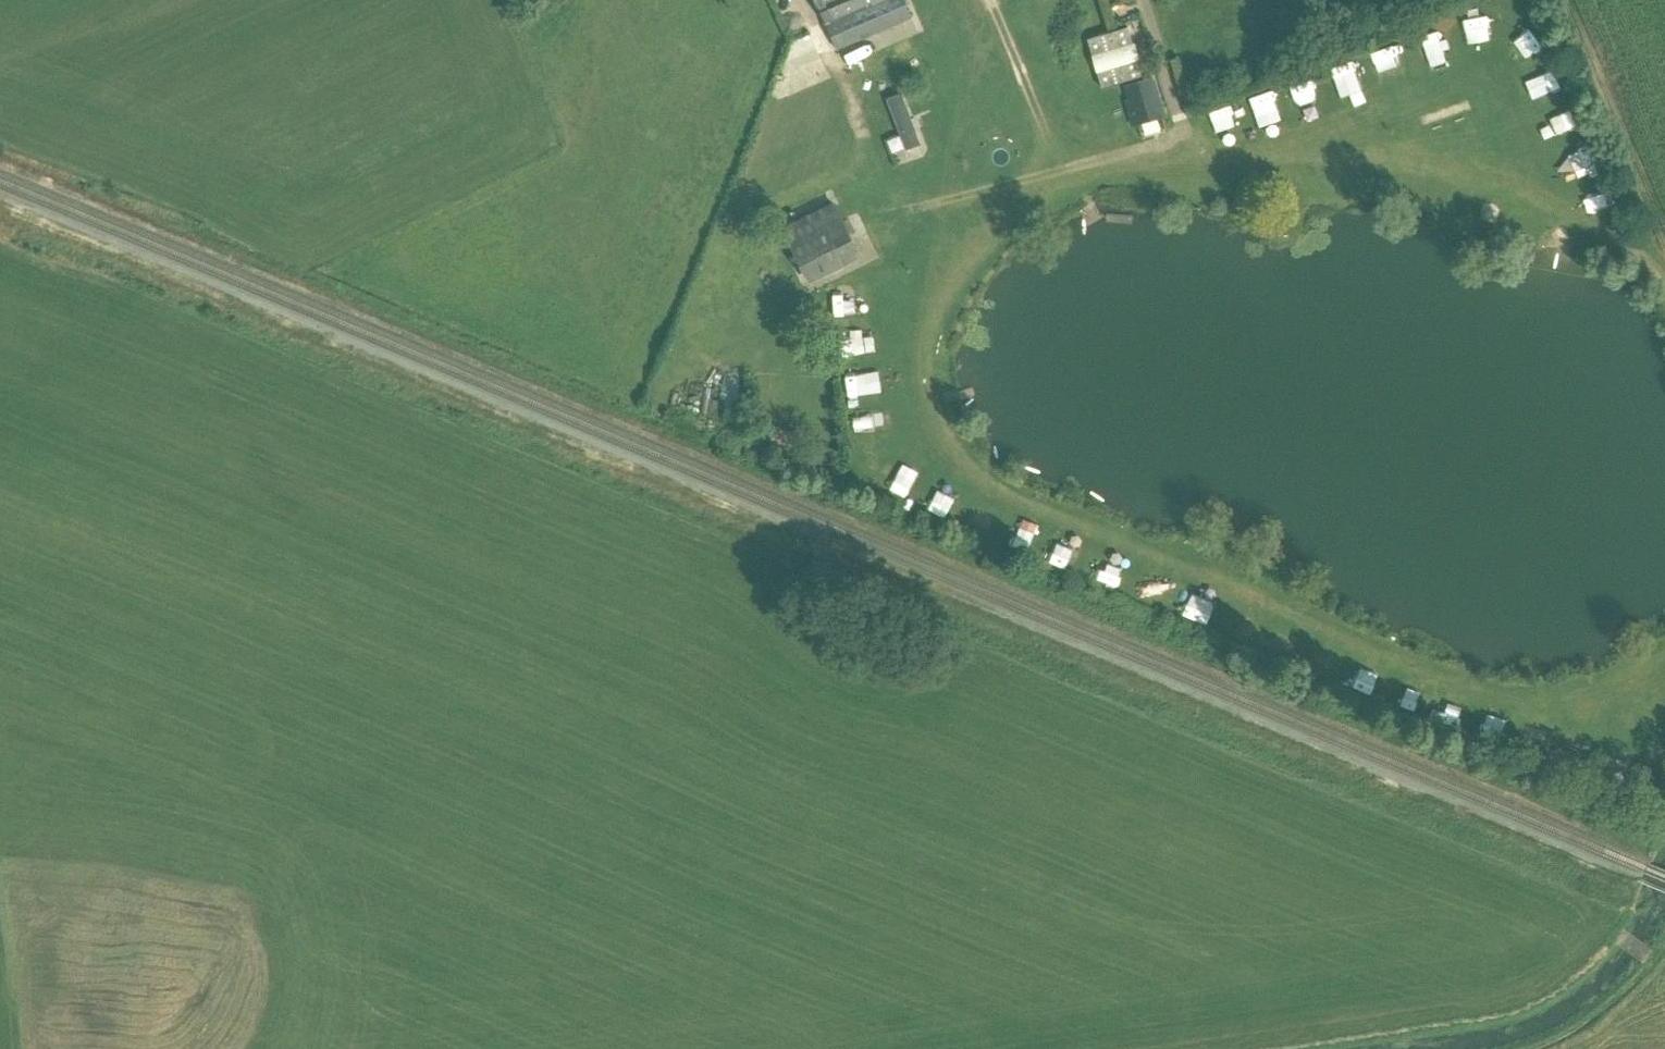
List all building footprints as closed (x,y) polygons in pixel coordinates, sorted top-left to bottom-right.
[(837,50),(912,17),(905,0),(815,0),(837,50)] [(1466,11),(1468,28),(1491,25),(1489,7),(1466,11)] [(1429,48),(1451,41),(1445,22),(1422,30),(1429,48)] [(1520,30),(1530,50),(1547,41),(1536,22),(1520,30)] [(1087,39),(1102,88),(1142,76),(1138,60),(1140,59),(1135,42),(1133,43),(1128,27),(1087,39)] [(1386,72),(1406,66),(1398,38),(1378,44),(1386,72)] [(1333,60),(1339,81),(1361,75),(1355,54),(1333,60)] [(1301,98),(1321,91),(1313,68),(1292,76),(1301,98)] [(1153,79),(1153,77),(1124,85),(1128,99),(1124,100),(1132,126),(1166,116),(1155,80),(1153,79)] [(1260,113),(1283,105),(1275,83),(1252,92),(1260,113)] [(910,86),(896,89),(907,141),(921,138),(910,86)] [(1225,133),(1242,127),(1233,98),(1216,104),(1225,133)] [(1577,168),(1598,165),(1595,139),(1573,142),(1577,168)] [(1594,181),(1597,204),(1618,201),(1614,178),(1594,181)] [(809,284),(862,259),(838,207),(784,232),(809,284)] [(825,278),(851,340),(870,332),(843,270),(825,278)] [(854,397),(875,394),(872,370),(851,372),(854,397)] [(878,430),(877,409),(858,411),(859,432),(878,430)] [(982,517),(994,520),(999,501),(987,498),(982,517)]
